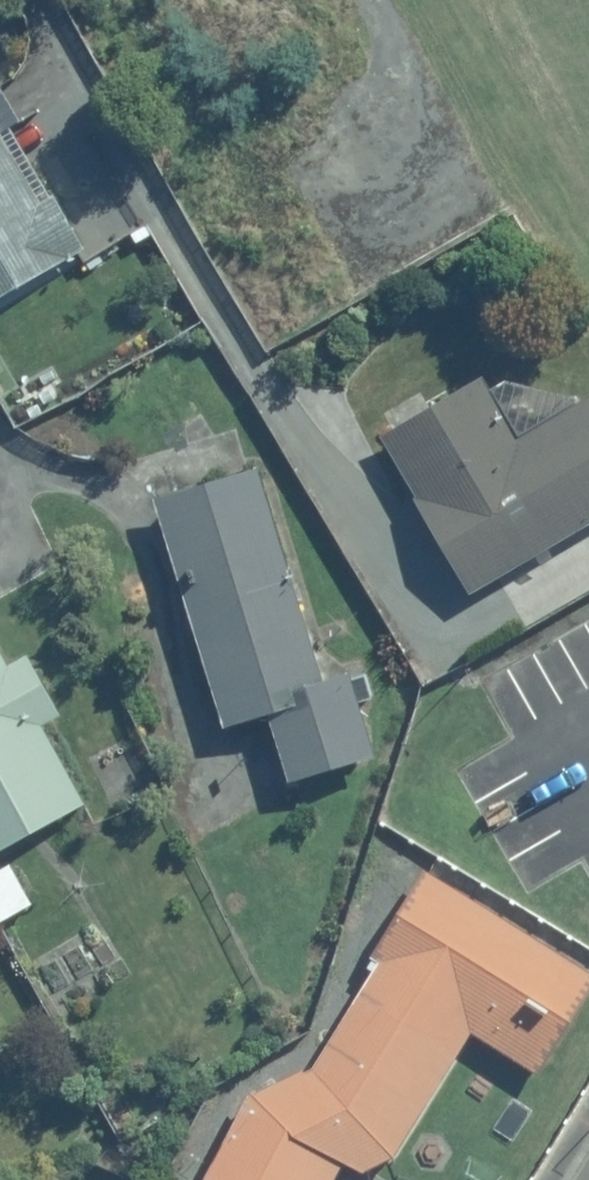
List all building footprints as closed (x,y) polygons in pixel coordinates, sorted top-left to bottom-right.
[(0,135),(0,298),(83,250),(52,196),(40,203),(0,135)] [(382,438),(419,500),(415,501),(471,595),(588,527),(588,397),(520,436),(485,377),(382,438)] [(260,467),(159,498),(226,727),(272,713),(292,781),(377,756),(353,674),(327,682),(260,467)] [(85,804),(43,725),(62,715),(29,654),(9,663),(0,646),(0,851),(85,804)] [(11,865),(0,871),(0,920),(1,922),(34,905),(11,865)] [(425,872),(371,959),(379,964),(313,1072),(252,1094),(208,1179),(334,1179),(343,1162),(364,1172),(395,1156),(472,1031),(539,1072),(588,990),(588,972),(425,872)]
